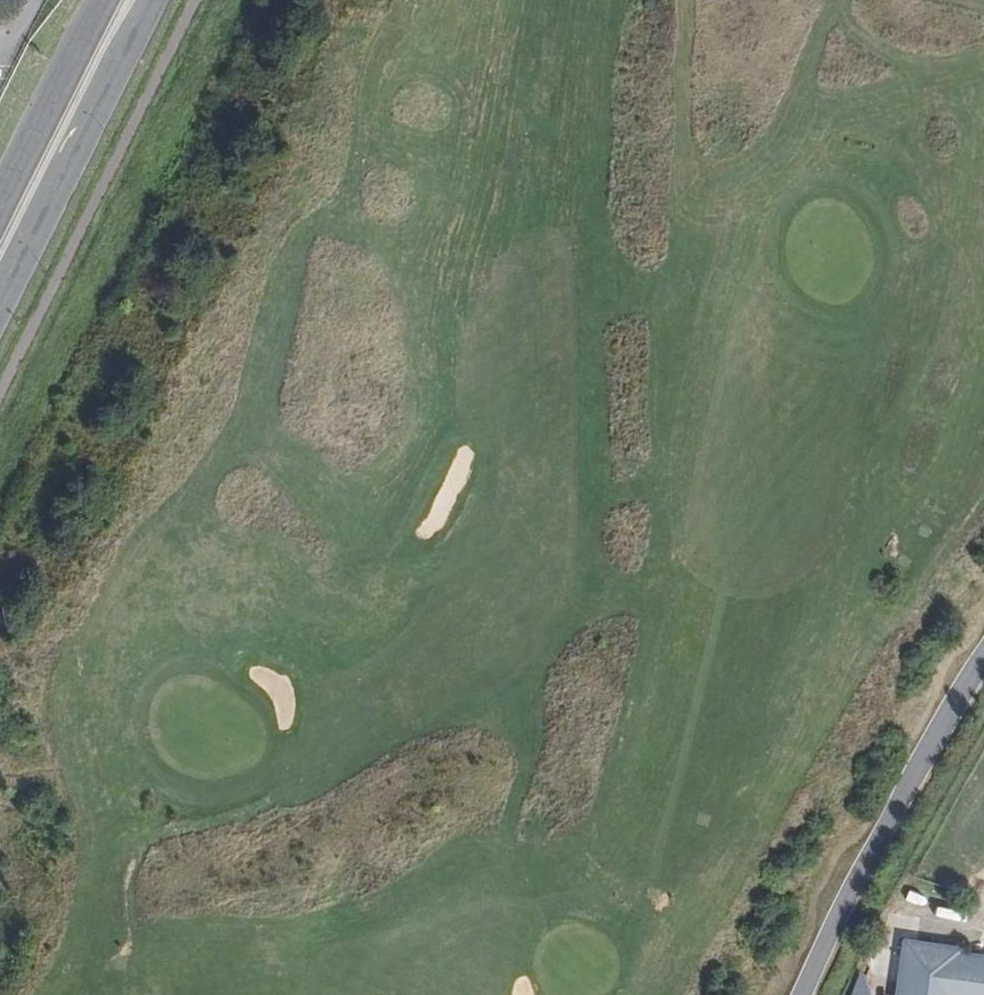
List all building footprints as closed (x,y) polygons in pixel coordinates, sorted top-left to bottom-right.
[(955,953),(955,950),(906,942),(899,994),(983,994),(983,958),(955,953)]
